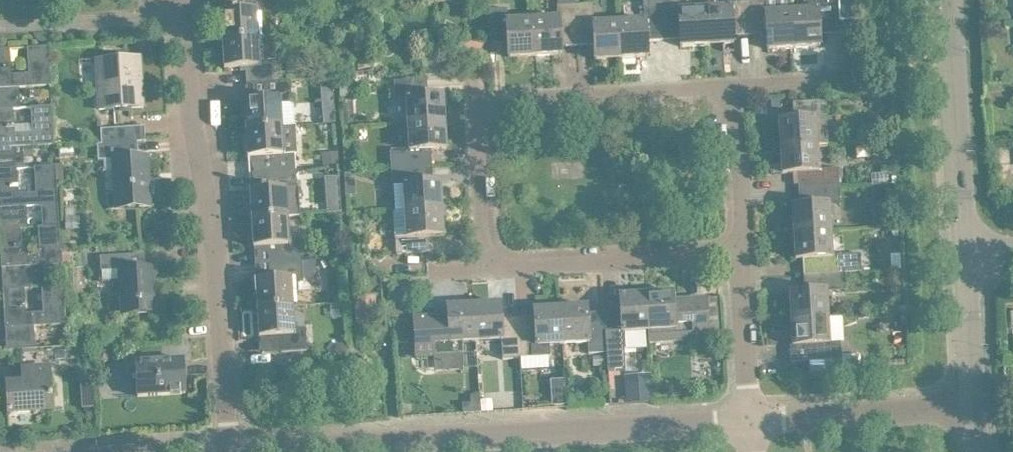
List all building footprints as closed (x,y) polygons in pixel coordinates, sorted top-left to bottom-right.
[(223,39),(278,35),(276,35),(274,0),(226,0),(226,10),(221,10),(221,11),(222,11),(224,38),(223,38),(223,39)] [(621,20),(623,57),(649,56),(648,40),(665,39),(665,31),(663,0),(651,0),(652,19),(621,20)] [(665,31),(681,30),(682,46),(709,44),(706,7),(675,9),(675,0),(663,0),(665,31)] [(706,7),(709,44),(725,43),(735,42),(734,27),(750,26),(749,0),(737,0),(738,5),(706,7)] [(750,26),(751,34),(768,33),(769,48),(795,47),(793,10),(762,12),(761,0),(749,0),(750,26)] [(793,10),(795,47),(822,45),(821,30),(838,28),(836,0),(806,0),(806,9),(793,10)] [(841,21),(850,21),(857,20),(856,0),(840,0),(841,21)] [(576,4),(578,37),(579,45),(596,44),(597,59),(623,57),(621,20),(590,22),(588,3),(576,4)] [(562,38),(578,37),(576,4),(565,5),(565,16),(534,18),(536,55),(563,53),(562,38)] [(510,57),(536,55),(534,18),(503,20),(502,9),(490,9),(492,42),(509,41),(510,57)] [(248,83),(266,81),(274,81),(272,59),(260,59),(259,37),(278,36),(278,35),(223,39),(223,40),(224,40),(226,67),(225,67),(225,68),(247,66),(248,83)] [(735,42),(725,43),(726,51),(735,50),(735,42)] [(52,84),(49,46),(28,47),(30,73),(13,74),(11,48),(0,49),(0,88),(52,84)] [(98,60),(101,108),(145,106),(142,57),(98,59),(98,60)] [(356,75),(340,76),(341,97),(357,96),(356,75)] [(407,92),(409,123),(446,121),(445,94),(429,95),(428,78),(395,81),(396,93),(407,92)] [(247,127),(247,128),(294,125),(292,79),(274,81),(266,81),(267,98),(245,99),(245,100),(246,100),(247,127)] [(780,120),(782,146),(819,144),(819,145),(829,144),(828,118),(829,118),(827,100),(795,102),(796,119),(780,120)] [(10,147),(11,156),(24,155),(35,154),(34,145),(55,143),(53,106),(32,107),(34,133),(16,134),(15,108),(0,109),(0,147),(10,147)] [(336,111),(324,111),(325,123),(337,122),(336,111)] [(392,156),(392,167),(425,165),(425,166),(433,165),(432,148),(448,147),(446,121),(409,123),(411,154),(392,156)] [(100,159),(115,158),(118,207),(151,205),(148,155),(140,156),(139,141),(147,140),(146,125),(102,128),(103,143),(99,143),(100,159)] [(254,172),(271,171),(297,170),(294,125),(247,128),(249,156),(248,156),(248,157),(257,156),(257,160),(253,160),(254,172)] [(800,188),(808,188),(841,186),(840,174),(821,175),(819,145),(819,144),(782,146),(783,172),(799,171),(800,188)] [(339,152),(324,152),(325,167),(340,166),(339,152)] [(0,156),(0,207),(11,207),(12,216),(28,215),(28,206),(43,205),(45,226),(60,225),(59,204),(57,165),(36,167),(37,193),(20,194),(18,168),(25,168),(24,155),(11,156),(0,156)] [(404,178),(406,210),(443,207),(442,181),(426,182),(425,166),(425,165),(392,167),(393,179),(404,178)] [(252,217),(252,218),(290,215),(288,215),(287,193),(299,192),(297,170),(271,171),(272,187),(250,189),(251,189),(253,217),(252,217)] [(793,205),(795,232),(832,229),(830,198),(841,197),(841,186),(808,188),(809,204),(793,205)] [(1003,188),(992,188),(993,201),(1004,200),(1003,188)] [(342,202),(329,203),(329,213),(342,212),(342,202)] [(443,207),(406,210),(408,241),(397,242),(398,254),(431,252),(430,235),(445,234),(443,207)] [(258,250),(259,262),(303,259),(301,237),(290,238),(288,216),(290,215),(252,218),(253,218),(255,246),(254,246),(263,246),(263,250),(258,250)] [(82,216),(67,217),(67,231),(83,230),(82,216)] [(22,228),(0,229),(3,267),(63,264),(60,225),(45,226),(39,227),(41,253),(24,254),(22,228)] [(812,257),(813,274),(846,272),(862,271),(861,253),(833,254),(832,229),(795,232),(797,258),(812,257)] [(120,269),(123,314),(158,312),(155,266),(134,268),(133,254),(101,256),(102,270),(120,269)] [(258,307),(258,308),(295,305),(294,305),(292,282),(304,282),(303,259),(259,262),(260,274),(264,274),(265,278),(256,279),(257,279),(258,307)] [(791,292),(792,318),(829,316),(827,285),(847,283),(846,272),(813,274),(805,274),(806,291),(791,292)] [(4,289),(6,327),(18,327),(19,336),(7,337),(8,349),(36,348),(35,335),(35,325),(66,324),(64,285),(43,287),(44,312),(27,314),(26,288),(4,289)] [(674,291),(647,293),(649,330),(650,341),(709,337),(708,307),(692,308),(691,306),(675,307),(674,291)] [(605,311),(605,319),(606,319),(608,352),(619,351),(618,332),(649,330),(647,293),(621,295),(622,310),(605,311)] [(475,304),(477,341),(508,339),(510,358),(521,357),(519,324),(520,324),(519,316),(502,317),(501,302),(475,304)] [(469,341),(477,341),(475,304),(448,305),(449,321),(415,323),(417,356),(470,352),(469,341)] [(295,305),(258,308),(259,308),(260,336),(259,336),(281,335),(282,351),(308,350),(307,327),(295,328),(294,305),(295,305)] [(588,305),(562,306),(564,343),(595,341),(596,353),(608,352),(606,319),(605,319),(589,320),(588,305)] [(536,323),(520,324),(519,324),(521,357),(551,355),(551,344),(564,343),(562,306),(535,308),(536,323)] [(829,316),(792,318),(794,345),(809,344),(810,361),(843,358),(843,355),(842,341),(841,341),(831,342),(829,316)] [(410,318),(398,319),(399,342),(411,342),(410,318)] [(343,342),(336,350),(344,357),(351,349),(343,342)] [(843,358),(810,361),(811,373),(860,370),(859,354),(843,355),(843,358)] [(606,355),(595,356),(595,365),(607,365),(606,355)] [(137,362),(137,375),(138,379),(142,378),(143,394),(139,394),(139,396),(187,393),(185,359),(137,362)] [(8,384),(10,412),(54,409),(51,366),(23,368),(24,383),(8,384)] [(627,376),(629,400),(652,398),(651,374),(627,376)] [(566,378),(552,379),(553,405),(567,404),(566,378)]
